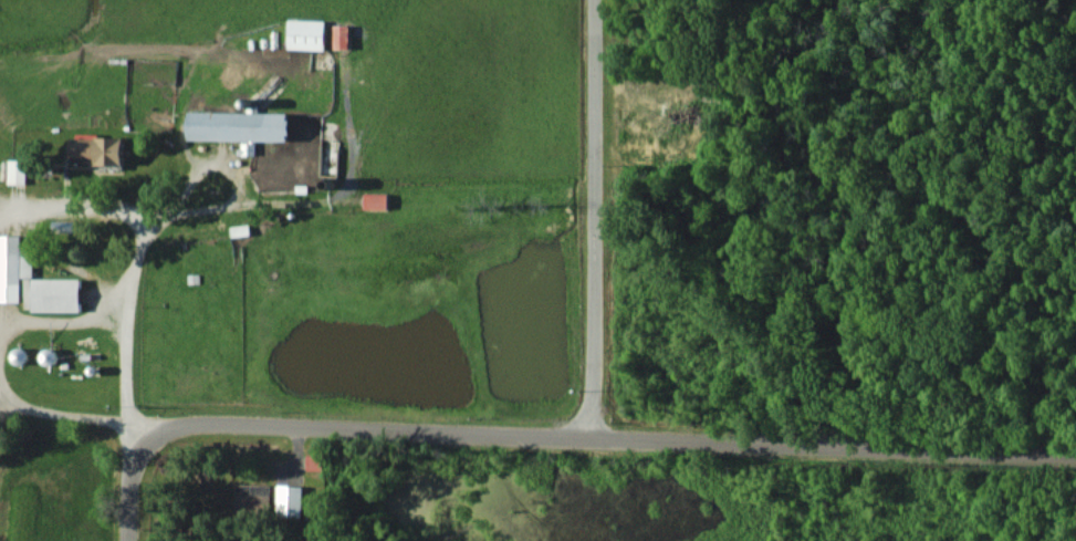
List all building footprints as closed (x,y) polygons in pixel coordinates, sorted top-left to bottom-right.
[(325,20),(288,19),(288,48),(324,49),(325,20)] [(350,25),(335,25),(334,48),(350,48),(350,25)] [(290,113),(189,111),(189,139),(290,141),(290,113)] [(26,183),(27,160),(8,159),(8,182),(26,183)] [(388,209),(388,193),(364,193),(364,209),(388,209)] [(32,278),(32,249),(20,249),(20,234),(0,234),(0,301),(23,301),(23,310),(80,310),(80,278),(32,278)] [(306,469),(323,469),(323,454),(307,454),(306,469)] [(270,484),(236,483),(235,508),(270,509),(270,484)] [(302,516),(303,485),(278,484),(277,516),(302,516)]
